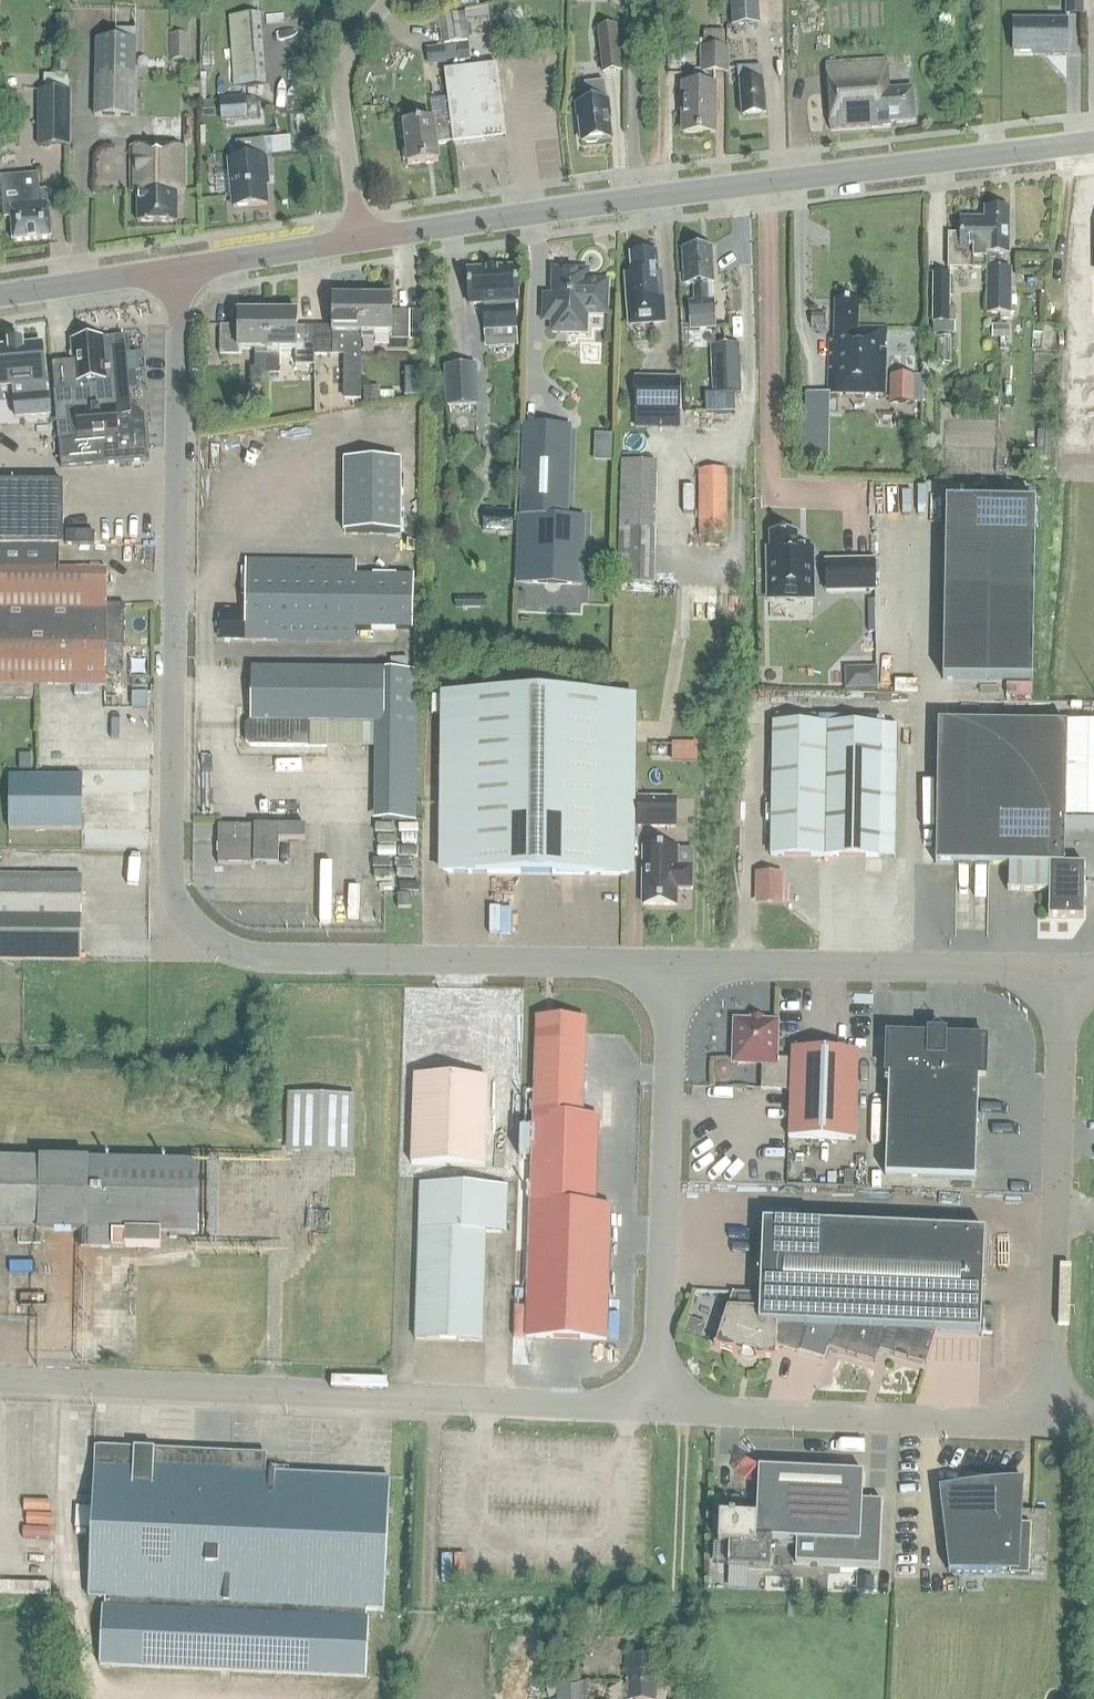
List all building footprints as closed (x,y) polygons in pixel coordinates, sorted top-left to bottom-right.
[(758,0),(729,0),(731,27),(759,25),(758,0)] [(1082,16),(1082,0),(1064,0),(1063,15),(1082,16)] [(259,15),(228,17),(233,85),(264,83),(259,15)] [(468,41),(464,15),(440,18),(438,19),(442,45),(444,45),(468,41)] [(1013,21),(1013,52),(1047,52),(1047,56),(1066,55),(1066,20),(1013,21)] [(621,72),(615,26),(596,28),(601,74),(621,72)] [(702,31),(702,46),(724,47),(724,31),(702,31)] [(189,58),(188,33),(168,33),(169,58),(189,58)] [(95,41),(93,116),(132,117),(134,41),(95,41)] [(458,59),(458,60),(469,59),(467,43),(456,45),(458,59)] [(426,48),(428,64),(445,62),(444,46),(426,48)] [(683,133),(714,133),(714,72),(726,72),(726,48),(702,48),(702,86),(683,86),(683,133)] [(824,63),(829,129),(890,125),(890,121),(913,120),(911,89),(888,91),(885,59),(824,63)] [(433,122),(433,121),(402,124),(407,165),(438,161),(436,144),(452,142),(452,144),(453,144),(453,139),(494,134),(494,131),(503,130),(504,138),(505,138),(496,65),(444,71),(447,98),(449,120),(433,122)] [(761,81),(760,66),(736,68),(737,84),(739,83),(741,116),(764,115),(762,81),(761,81)] [(606,102),(603,82),(583,84),(586,104),(575,105),(576,118),(579,118),(581,142),(610,139),(608,119),(610,118),(608,102),(606,102)] [(42,93),(42,147),(69,147),(69,93),(42,93)] [(218,98),(220,122),(247,119),(245,96),(218,98)] [(236,159),(228,160),(232,207),(266,204),(263,175),(266,174),(265,157),(264,157),(262,140),(235,143),(236,159)] [(137,222),(176,222),(177,193),(184,193),(185,146),(132,146),(131,192),(137,192),(137,222)] [(0,178),(3,219),(10,218),(12,241),(50,238),(47,199),(40,200),(38,175),(0,178)] [(947,234),(947,268),(986,268),(998,268),(998,255),(1008,255),(1009,209),(984,209),(984,218),(960,218),(960,234),(947,234)] [(625,275),(629,325),(663,322),(660,274),(657,274),(655,252),(647,253),(646,250),(644,248),(635,249),(633,251),(633,254),(630,254),(632,274),(625,275)] [(687,301),(688,329),(714,328),(713,300),(706,301),(706,283),(713,283),(713,268),(711,268),(710,249),(682,250),(683,284),(692,284),(693,301),(687,301)] [(517,302),(515,267),(466,270),(469,305),(482,304),(484,330),(515,328),(513,302),(517,302)] [(1010,314),(1010,268),(998,268),(986,268),(986,314),(1010,314)] [(586,272),(554,271),(553,297),(544,297),(544,319),(553,320),(552,331),(584,332),(585,313),(605,313),(605,283),(585,282),(586,272)] [(949,273),(931,273),(931,322),(955,322),(955,307),(949,307),(949,273)] [(344,398),(360,398),(361,340),(361,297),(332,297),(332,327),(314,327),(313,355),(345,355),(344,398)] [(373,340),(373,334),(389,334),(389,340),(408,340),(409,311),(391,311),(391,298),(361,297),(361,340),(373,340)] [(858,300),(835,300),(833,338),(829,338),(827,395),(884,396),(886,329),(857,327),(858,300)] [(255,355),(265,355),(266,355),(267,313),(237,312),(237,326),(219,326),(219,355),(238,355),(238,349),(255,349),(255,355)] [(296,313),(267,313),(266,355),(265,355),(265,374),(278,374),(278,349),(295,350),(295,365),(313,365),(313,355),(314,327),(296,326),(296,313)] [(825,314),(810,314),(810,326),(824,326),(825,314)] [(992,325),(992,336),(1008,337),(1008,326),(992,325)] [(53,392),(54,406),(57,442),(59,468),(147,461),(146,445),(143,416),(132,406),(128,403),(128,400),(127,390),(127,388),(125,370),(126,370),(126,368),(125,368),(124,350),(124,348),(123,348),(123,337),(70,342),(72,362),(51,363),(53,392)] [(0,347),(0,387),(12,386),(23,385),(24,397),(46,395),(45,383),(42,343),(22,345),(22,343),(20,343),(20,345),(9,346),(9,344),(8,344),(8,346),(0,347)] [(726,392),(739,392),(738,348),(715,348),(716,379),(726,379),(726,392)] [(477,404),(476,364),(443,365),(445,405),(477,404)] [(890,374),(889,403),(913,403),(914,374),(890,374)] [(679,378),(635,377),(634,409),(646,409),(679,410),(679,378)] [(421,380),(403,380),(403,396),(421,397),(421,380)] [(378,400),(378,391),(363,391),(363,400),(378,400)] [(733,411),(732,392),(704,393),(704,412),(733,411)] [(24,397),(13,398),(14,418),(49,415),(47,395),(46,395),(24,397)] [(646,409),(646,426),(679,426),(679,410),(646,409)] [(567,428),(522,427),(519,517),(524,517),(564,518),(567,428)] [(1051,431),(1038,430),(1036,458),(1049,459),(1051,431)] [(599,458),(617,459),(618,433),(600,432),(599,458)] [(346,458),(345,530),(400,531),(401,459),(346,458)] [(654,530),(656,462),(620,461),(618,529),(654,530)] [(726,536),(726,469),(698,469),(698,536),(726,536)] [(58,545),(62,545),(62,483),(0,483),(0,545),(58,545)] [(970,486),(969,497),(1028,498),(1028,487),(970,486)] [(1031,681),(1035,503),(945,501),(942,679),(1031,681)] [(501,532),(510,532),(511,512),(502,512),(501,532)] [(582,519),(564,518),(524,517),(522,584),(580,586),(582,519)] [(767,550),(768,599),(812,598),(811,550),(795,550),(795,532),(770,533),(770,550),(767,550)] [(106,569),(58,568),(58,545),(0,545),(0,685),(105,686),(105,646),(111,646),(123,646),(124,605),(106,604),(106,569)] [(221,611),(220,640),(354,642),(355,629),(413,630),(414,576),(355,575),(356,562),(245,560),(244,611),(221,611)] [(874,560),(825,560),(825,592),(874,591),(874,560)] [(464,594),(464,606),(481,606),(481,593),(464,594)] [(111,646),(105,646),(105,670),(120,670),(121,646),(111,646)] [(249,746),(324,747),(325,721),(383,722),(383,670),(250,668),(250,721),(245,725),(245,742),(249,746)] [(446,873),(624,875),(625,698),(448,696),(446,873)] [(772,723),(770,856),(878,858),(880,744),(896,744),(896,726),(880,726),(880,725),(772,723)] [(937,723),(935,863),(1007,865),(1007,890),(1048,891),(1048,918),(1083,918),(1084,865),(1063,865),(1066,725),(937,723)] [(677,741),(676,760),(703,761),(703,741),(677,741)] [(5,749),(5,760),(19,760),(19,750),(5,749)] [(8,829),(81,829),(82,776),(8,776),(8,829)] [(676,827),(676,798),(636,798),(636,827),(676,827)] [(217,825),(217,864),(277,865),(278,839),(304,840),(305,827),(217,825)] [(675,886),(693,886),(693,866),(692,866),(692,850),(676,850),(676,849),(642,848),(641,904),(675,905),(675,886)] [(879,860),(866,859),(865,871),(878,872),(879,860)] [(80,960),(81,876),(0,875),(0,959),(80,960)] [(757,902),(780,902),(780,875),(758,875),(757,902)] [(410,895),(396,895),(397,909),(410,909),(410,895)] [(784,932),(790,923),(780,915),(773,924),(784,932)] [(535,1018),(532,1117),(525,1338),(605,1341),(610,1207),(594,1206),(597,1118),(581,1117),(584,1020),(535,1018)] [(789,1090),(788,1137),(854,1140),(857,1051),(791,1049),(791,1059),(775,1058),(776,1022),(734,1020),(733,1062),(761,1063),(760,1089),(789,1090)] [(299,1023),(295,1111),(273,1110),(262,1331),(350,1336),(365,1026),(299,1023)] [(888,1074),(885,1176),(975,1179),(978,1077),(985,1077),(986,1039),(945,1038),(945,1034),(928,1033),(928,1037),(887,1036),(885,1074),(888,1074)] [(732,1080),(735,1064),(721,1062),(718,1077),(732,1080)] [(410,1165),(483,1167),(486,1079),(413,1076),(410,1165)] [(80,1232),(79,1247),(124,1248),(160,1249),(160,1233),(195,1234),(196,1162),(0,1158),(0,1230),(80,1232)] [(853,1185),(854,1171),(844,1170),(843,1184),(853,1185)] [(506,1187),(419,1184),(414,1339),(481,1341),(484,1232),(504,1233),(506,1187)] [(713,1345),(713,1346),(748,1357),(776,1358),(776,1357),(775,1357),(775,1346),(825,1362),(829,1348),(876,1363),(877,1362),(876,1362),(879,1350),(927,1365),(927,1364),(926,1363),(936,1332),(980,1333),(984,1231),(961,1230),(962,1224),(940,1223),(940,1230),(762,1222),(759,1294),(733,1293),(733,1292),(732,1292),(715,1345),(713,1345)] [(232,1454),(94,1447),(87,1598),(104,1598),(104,1606),(101,1606),(99,1666),(365,1678),(367,1618),(365,1618),(365,1610),(383,1611),(389,1479),(231,1471),(232,1454)] [(734,1517),(734,1514),(729,1514),(728,1516),(719,1516),(717,1544),(728,1545),(727,1567),(769,1569),(771,1539),(796,1540),(795,1563),(879,1566),(881,1501),(862,1500),(863,1473),(758,1468),(756,1510),(755,1510),(755,1518),(734,1517)] [(960,1485),(938,1489),(948,1572),(1009,1572),(1008,1577),(1028,1578),(1029,1556),(1046,1556),(1048,1512),(1021,1511),(1023,1480),(1001,1481),(980,1483),(960,1485)] [(872,1592),(873,1578),(856,1577),(855,1591),(872,1592)] [(626,1656),(625,1686),(622,1686),(622,1682),(557,1681),(557,1698),(657,1698),(657,1680),(651,1680),(652,1656),(626,1656)] [(546,1695),(555,1695),(555,1682),(546,1682),(546,1695)]
